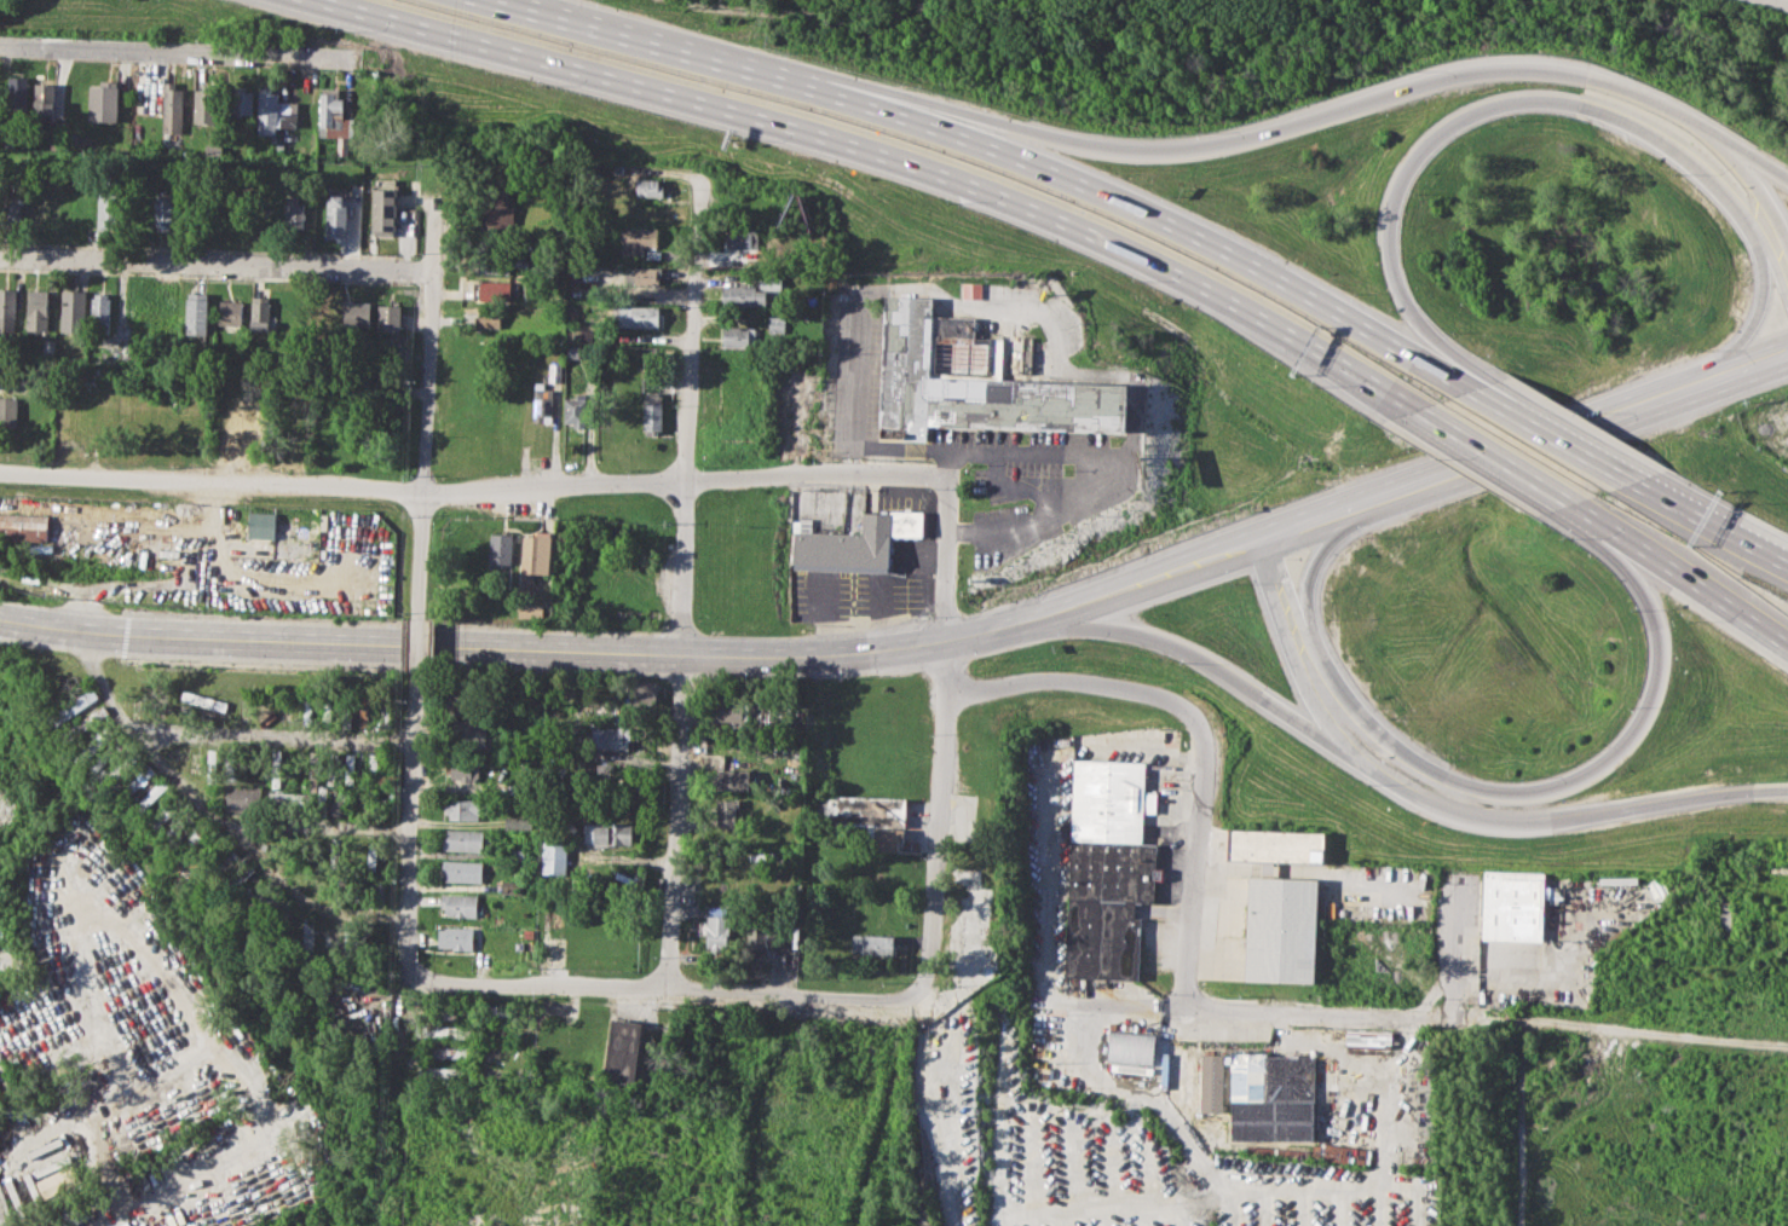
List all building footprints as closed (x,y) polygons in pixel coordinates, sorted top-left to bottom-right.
[(7,76),(27,77),(25,112),(6,111),(7,76)] [(34,82),(38,82),(38,76),(53,76),(52,115),(34,114),(34,82)] [(86,120),(87,85),(98,85),(99,79),(115,80),(115,86),(120,86),(119,121),(86,120)] [(162,81),(175,81),(175,88),(181,89),(180,132),(161,132),(162,81)] [(231,85),(247,85),(247,91),(252,91),(252,114),(231,114),(231,85)] [(258,86),(256,134),(276,135),(277,92),(271,92),(271,87),(258,86)] [(319,134),(321,87),(339,87),(338,97),(342,97),(342,116),(353,117),(353,137),(347,137),(347,155),(335,154),(335,135),(319,134)] [(195,91),(217,91),(215,125),(194,123),(195,91)] [(281,102),(279,126),(295,127),(296,102),(281,102)] [(204,143),(223,143),(223,157),(204,157),(204,143)] [(375,178),(393,179),(392,189),(398,189),(397,231),(393,231),(392,236),(375,236),(375,229),(371,229),(371,187),(375,187),(375,178)] [(635,178),(658,178),(658,186),(664,186),(663,196),(635,196),(635,178)] [(31,185),(56,185),(54,202),(50,202),(48,226),(30,225),(31,185)] [(4,187),(23,187),(23,225),(2,225),(4,187)] [(328,187),(348,189),(346,238),(325,237),(328,187)] [(477,190),(507,191),(506,207),(513,207),(513,230),(475,229),(477,190)] [(155,198),(163,198),(163,191),(177,192),(175,231),(154,230),(155,198)] [(287,196),(306,197),(305,229),(285,227),(287,196)] [(618,226),(657,229),(657,248),(618,245),(618,226)] [(477,253),(511,254),(511,273),(477,273),(477,253)] [(623,266),(659,267),(658,287),(622,285),(623,266)] [(721,285),(756,287),(756,290),(760,290),(760,278),(781,279),(781,290),(767,290),(766,306),(721,306),(721,285)] [(472,281),(511,282),(509,301),(471,300),(472,281)] [(964,282),(984,282),(984,299),(964,299),(964,282)] [(17,317),(0,317),(0,288),(17,288),(17,317)] [(29,289),(48,289),(47,331),(28,330),(29,289)] [(62,290),(86,290),(86,331),(60,331),(62,290)] [(94,293),(108,293),(108,299),(111,299),(110,332),(91,331),(92,296),(94,296),(94,293)] [(134,293),(150,294),(150,297),(179,299),(179,328),(131,326),(131,297),(134,297),(134,293)] [(186,334),(188,293),(208,293),(207,335),(186,334)] [(252,329),(253,295),(272,296),(271,329),(252,329)] [(879,438),(928,439),(929,426),(1126,432),(1127,383),(1003,380),(1004,340),(975,339),(976,318),(934,317),(934,297),(883,296),(879,438)] [(220,301),(243,302),(242,325),(219,324),(220,301)] [(344,301),(371,302),(370,326),(342,325),(344,301)] [(377,305),(400,306),(399,331),(376,331),(377,305)] [(622,306),(663,307),(662,328),(622,326),(622,306)] [(478,308),(508,308),(508,329),(473,328),(474,316),(478,316),(478,308)] [(768,317),(786,317),(785,334),(768,332),(768,317)] [(721,326),(761,326),(761,348),(721,347),(721,326)] [(44,339),(56,339),(54,353),(42,353),(44,339)] [(120,343),(139,343),(139,359),(120,359),(120,343)] [(549,363),(563,363),(561,382),(549,382),(549,363)] [(533,381),(544,381),(544,388),(554,388),(553,423),(532,422),(533,381)] [(563,421),(564,395),(587,397),(586,429),(573,428),(573,422),(563,421)] [(17,428),(0,427),(0,397),(18,397),(17,428)] [(646,398),(659,398),(659,404),(664,404),(664,430),(641,430),(641,403),(646,403),(646,398)] [(218,406),(237,406),(237,416),(246,417),(244,432),(217,430),(218,406)] [(282,413),(283,435),(297,435),(296,412),(282,413)] [(47,542),(0,540),(0,511),(48,514),(47,542)] [(248,511),(275,511),(273,539),(247,538),(248,511)] [(794,531),(863,533),(864,513),(892,513),(889,571),(792,568),(794,531)] [(521,534),(535,534),(535,531),(550,531),(549,576),(520,574),(521,534)] [(490,533),(513,533),(512,563),(503,563),(503,568),(495,568),(495,563),(489,563),(490,533)] [(518,616),(542,617),(542,605),(529,605),(529,604),(518,604),(518,616)] [(627,681),(657,682),(656,706),(627,706),(627,681)] [(54,714),(60,724),(100,698),(94,688),(54,714)] [(228,702),(184,690),(181,699),(225,712),(228,702)] [(719,700),(751,701),(751,723),(714,722),(714,709),(719,709),(719,700)] [(368,727),(369,705),(360,705),(359,727),(368,727)] [(90,725),(108,714),(104,707),(86,717),(90,725)] [(486,720),(450,719),(449,745),(485,746),(486,720)] [(102,750),(106,741),(95,736),(88,752),(98,756),(94,768),(104,772),(111,754),(102,750)] [(703,752),(725,753),(725,765),(703,764),(703,752)] [(1065,977),(1139,980),(1140,917),(1134,917),(1135,902),(1154,903),(1155,844),(1142,844),(1142,813),(1155,813),(1156,792),(1143,792),(1144,762),(1071,759),(1065,977)] [(477,762),(447,762),(448,780),(478,778),(477,762)] [(716,769),(755,769),(754,777),(750,777),(750,790),(715,788),(716,769)] [(228,811),(261,811),(262,786),(228,785),(228,811)] [(814,794),(909,799),(907,827),(813,822),(814,794)] [(716,798),(742,799),(742,816),(736,815),(734,829),(716,829),(716,798)] [(478,820),(479,800),(446,799),(446,819),(478,820)] [(504,827),(532,829),(533,815),(505,813),(504,827)] [(584,822),(633,823),(631,844),(583,843),(584,822)] [(875,828),(905,831),(905,840),(918,842),(918,852),(872,849),(875,828)] [(444,850),(483,851),(483,830),(445,829),(444,850)] [(1227,859),(1304,861),(1304,832),(1227,830),(1227,859)] [(542,840),(569,842),(567,877),(541,875),(542,840)] [(376,871),(377,841),(369,841),(368,871),(376,871)] [(442,881),(482,882),(483,862),(442,860),(442,881)] [(1482,939),(1542,941),(1544,872),(1483,870),(1482,939)] [(1317,879),(1248,877),(1245,981),(1314,983),(1317,879)] [(476,917),(477,894),(443,894),(443,916),(476,917)] [(708,914),(734,914),(733,949),(706,949),(708,914)] [(744,924),(790,925),(790,949),(744,948),(744,924)] [(438,927),(438,948),(472,949),(472,928),(438,927)] [(589,933),(627,935),(625,955),(589,954),(589,933)] [(853,933),(895,935),(895,956),(852,955),(853,933)] [(419,1005),(465,1007),(463,1020),(417,1018),(419,1005)] [(611,1018),(644,1023),(635,1086),(601,1081),(611,1018)] [(417,1023),(463,1027),(462,1039),(416,1036),(417,1023)] [(1108,1063),(1152,1065),(1153,1032),(1109,1030),(1108,1063)] [(1391,1034),(1346,1032),(1345,1047),(1365,1048),(1364,1053),(1390,1054),(1391,1034)] [(420,1046),(468,1047),(468,1060),(420,1058),(420,1046)] [(1199,1112),(1222,1112),(1223,1054),(1200,1054),(1199,1112)] [(1314,1055),(1230,1054),(1229,1140),(1313,1141),(1314,1055)] [(419,1065),(471,1066),(469,1081),(419,1078),(419,1065)] [(37,1180),(44,1198),(71,1189),(68,1180),(78,1176),(74,1166),(37,1180)]
